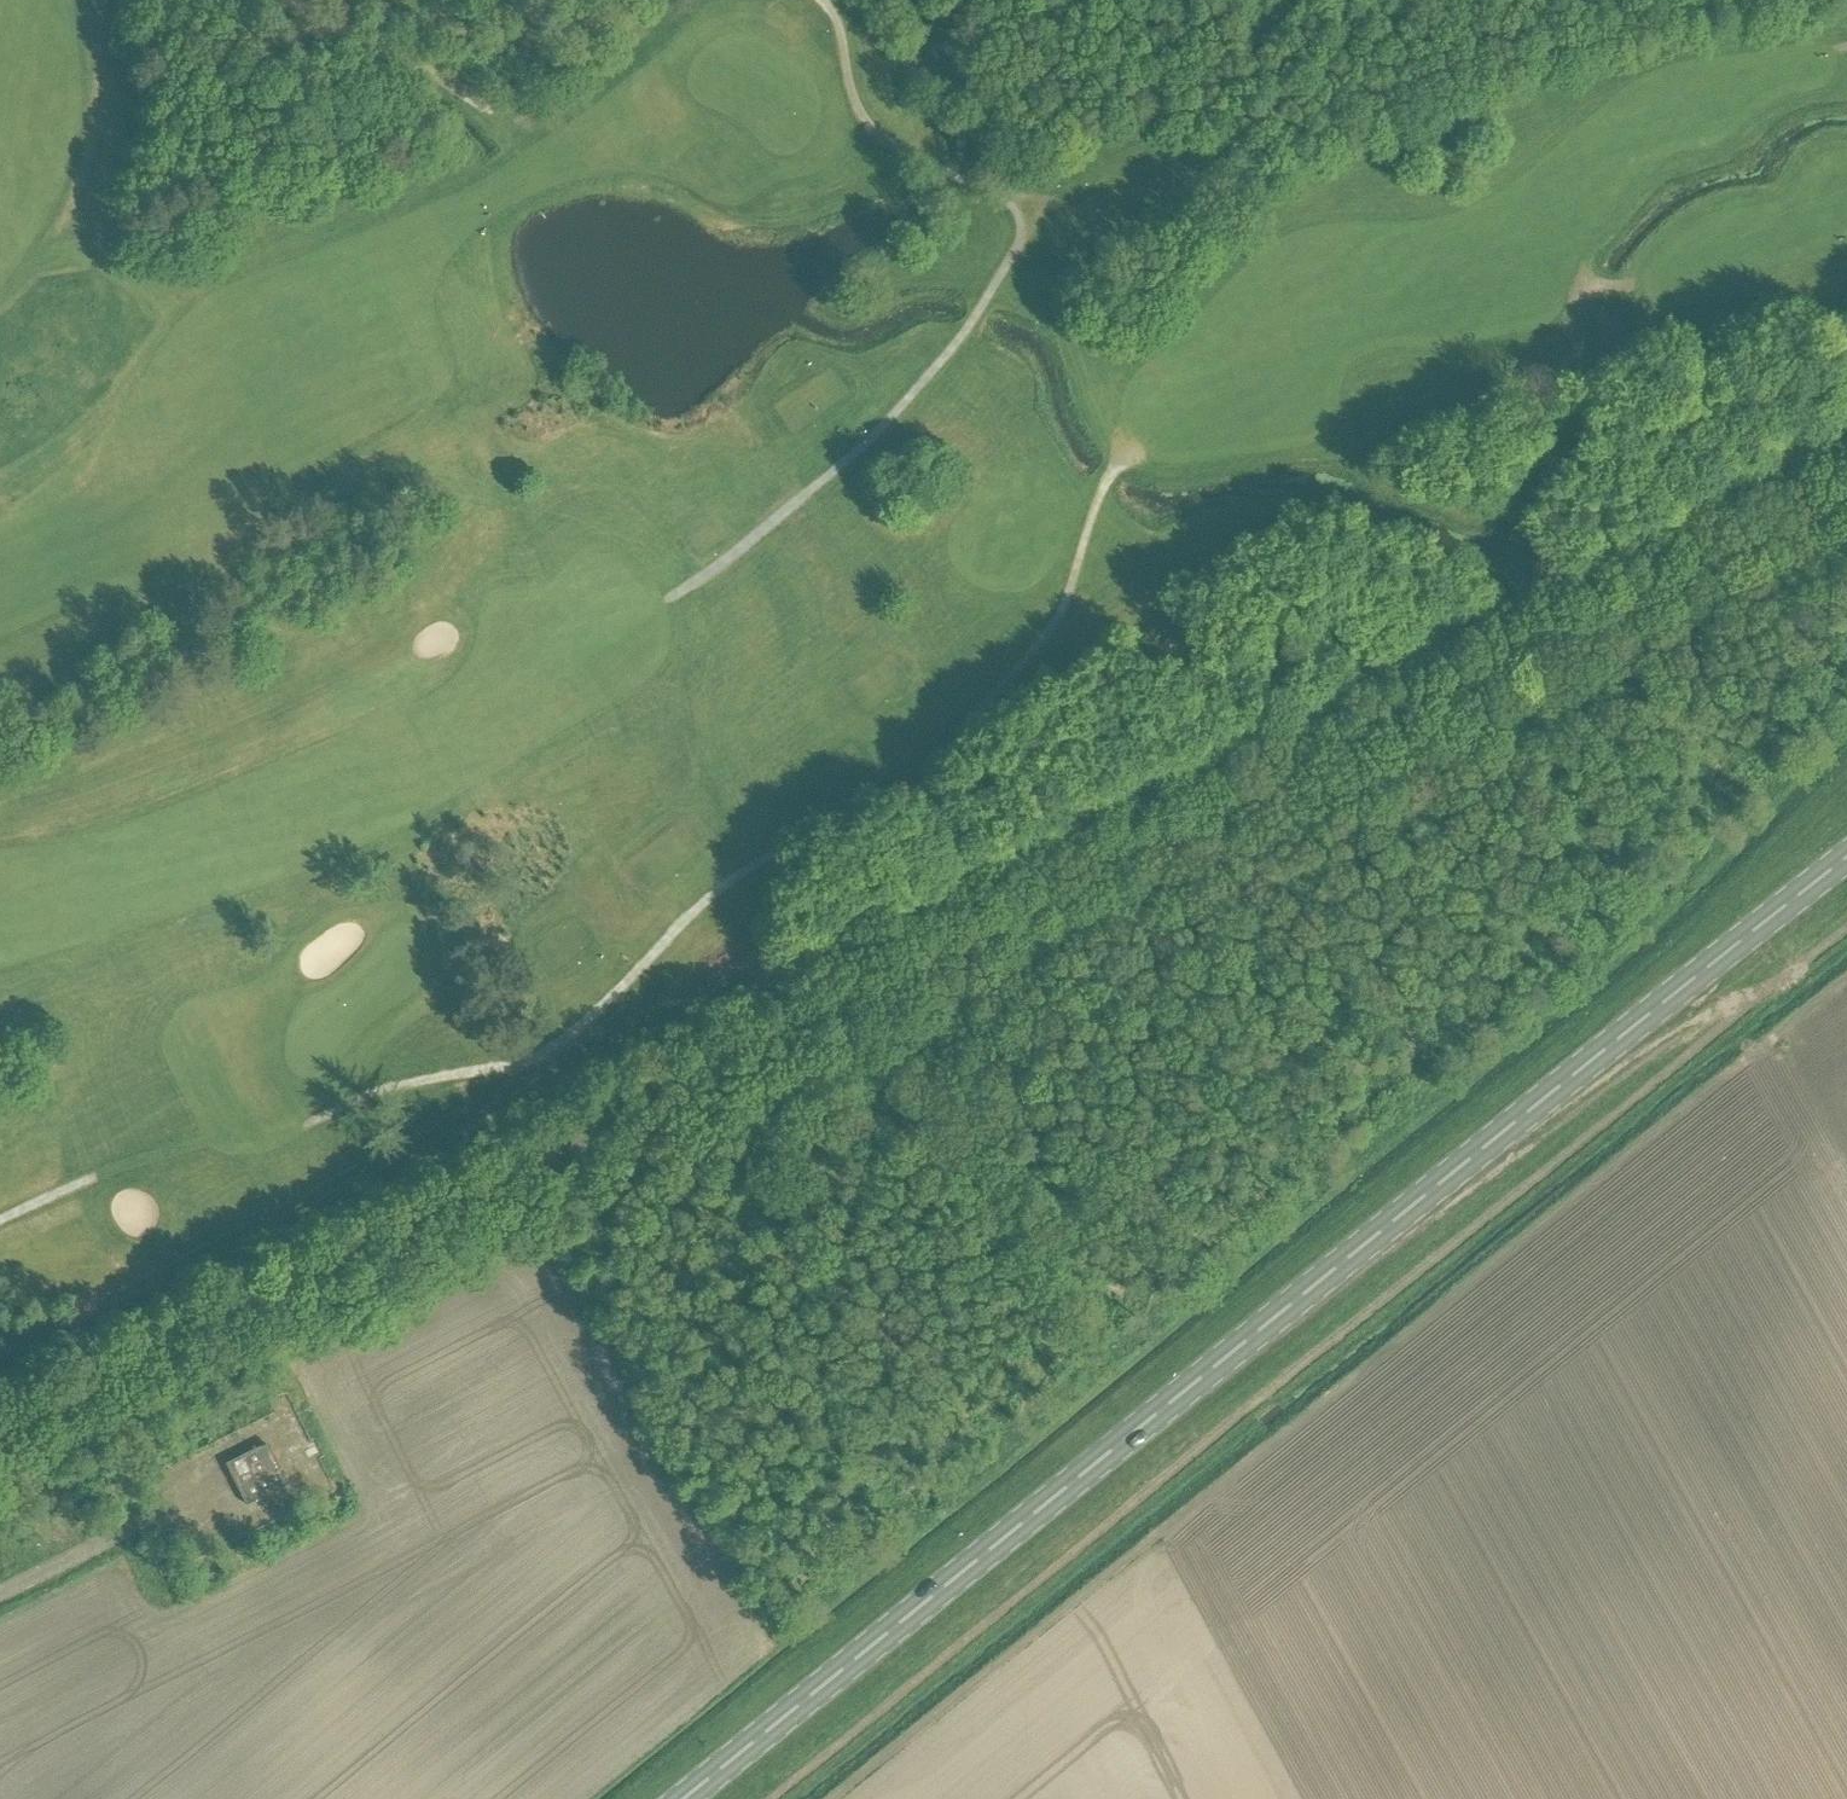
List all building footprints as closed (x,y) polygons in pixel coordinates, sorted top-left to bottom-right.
[(234,1460),(256,1500),(293,1480),(270,1440),(234,1460)]
